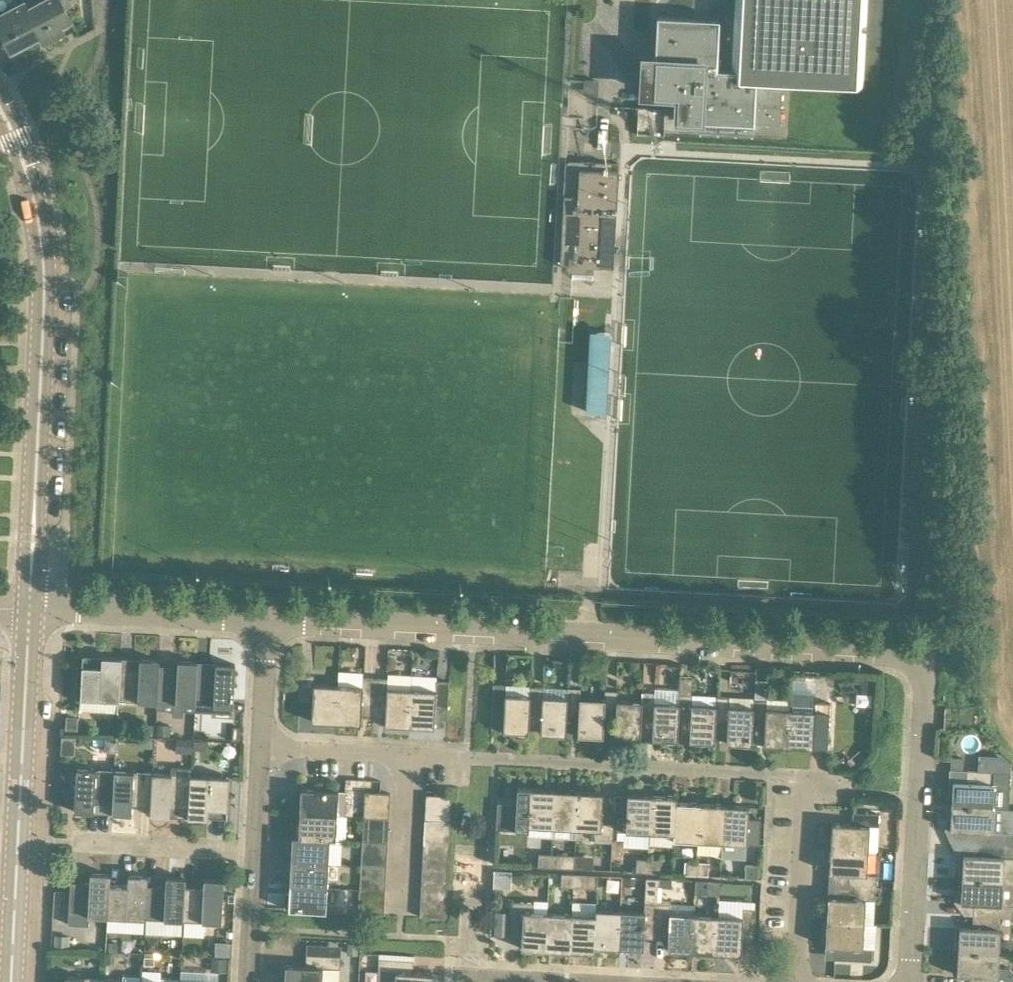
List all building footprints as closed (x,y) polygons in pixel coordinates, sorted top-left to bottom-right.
[(43,43),(63,32),(60,26),(70,21),(59,0),(39,0),(28,6),(25,2),(24,2),(27,9),(37,29),(36,30),(43,43)] [(718,3),(702,2),(701,18),(656,16),(651,95),(675,97),(674,120),(779,126),(781,82),(861,86),(862,78),(878,79),(881,0),(718,0),(718,3)] [(43,43),(36,30),(37,29),(27,9),(24,2),(0,15),(0,31),(11,52),(39,37),(42,43),(43,43)] [(597,80),(583,80),(583,98),(596,98),(597,80)] [(615,212),(617,172),(606,171),(607,163),(578,162),(578,175),(564,174),(559,266),(571,267),(570,273),(592,274),(593,268),(599,268),(602,212),(615,212)] [(621,410),(623,328),(587,328),(586,409),(621,410)] [(80,665),(79,699),(117,701),(119,670),(119,667),(120,659),(100,658),(100,666),(80,665)] [(119,670),(117,701),(155,703),(158,670),(158,666),(158,661),(139,660),(139,671),(119,670)] [(158,670),(155,703),(193,705),(195,673),(195,672),(195,662),(176,661),(176,667),(176,671),(158,670)] [(195,673),(193,705),(231,707),(233,664),(215,663),(214,674),(195,673)] [(301,674),(300,700),(312,701),(311,720),(336,721),(338,685),(314,684),(315,674),(301,674)] [(338,685),(336,721),(360,723),(360,716),(373,716),(375,678),(362,677),(362,686),(338,685)] [(375,678),(373,716),(385,717),(384,724),(409,725),(411,689),(386,688),(387,678),(375,678)] [(861,678),(860,694),(873,695),(874,679),(861,678)] [(411,689),(409,725),(434,727),(434,719),(441,720),(447,720),(449,682),(436,681),(436,690),(411,689)] [(494,684),(492,723),(503,724),(502,731),(527,733),(527,728),(529,696),(504,694),(505,685),(494,684)] [(529,696),(527,728),(540,729),(540,733),(565,735),(565,729),(566,715),(566,698),(542,696),(543,687),(530,686),(529,696)] [(566,698),(566,715),(578,716),(577,730),(577,735),(602,737),(602,731),(603,717),(604,700),(579,698),(580,689),(567,688),(567,698),(566,698)] [(604,700),(603,717),(615,717),(614,737),(638,739),(639,730),(640,702),(616,700),(617,691),(604,690),(604,700)] [(640,702),(639,730),(652,731),(652,739),(676,741),(678,703),(654,702),(654,693),(641,692),(640,702)] [(678,703),(676,741),(714,743),(714,737),(715,723),(716,705),(691,704),(692,695),(679,695),(678,694),(678,703)] [(791,709),(788,747),(812,748),(812,746),(827,746),(828,729),(829,711),(829,703),(815,702),(815,695),(791,694),(791,709)] [(716,705),(715,723),(727,723),(726,738),(726,744),(750,745),(750,743),(751,736),(753,707),(728,705),(729,697),(716,697),(716,705)] [(753,707),(751,736),(764,737),(764,744),(763,746),(787,747),(788,747),(791,709),(766,707),(766,699),(753,699),(753,707)] [(65,716),(64,733),(77,734),(78,717),(65,716)] [(143,724),(142,736),(152,736),(153,725),(143,724)] [(156,724),(155,736),(170,737),(170,725),(156,724)] [(241,741),(242,727),(232,727),(231,741),(241,741)] [(75,737),(61,737),(60,755),(74,755),(75,737)] [(191,753),(192,740),(176,739),(175,752),(191,753)] [(153,740),(143,740),(143,744),(147,748),(152,748),(153,740)] [(207,741),(193,740),(193,750),(207,751),(207,741)] [(949,756),(949,769),(963,769),(963,757),(949,756)] [(75,767),(72,811),(93,812),(94,803),(112,804),(113,770),(75,767)] [(150,806),(149,815),(169,817),(169,807),(187,808),(189,774),(189,768),(171,767),(171,773),(151,772),(150,806)] [(951,805),(991,808),(991,807),(1007,808),(1009,771),(966,769),(965,782),(952,781),(951,805)] [(112,804),(111,813),(131,814),(131,805),(150,806),(151,772),(113,770),(112,804)] [(187,808),(187,818),(206,819),(206,809),(226,810),(228,776),(189,774),(187,808)] [(300,789),(299,812),(336,814),(337,791),(300,789)] [(551,827),(553,791),(516,789),(516,804),(496,803),(495,830),(528,832),(528,827),(551,828),(551,827)] [(574,829),(576,792),(553,791),(551,827),(574,829)] [(365,792),(363,815),(388,817),(390,794),(388,794),(365,792)] [(576,792),(574,829),(591,830),(594,842),(611,843),(612,825),(599,824),(601,793),(576,792)] [(618,817),(617,831),(625,832),(649,833),(651,796),(627,794),(626,817),(618,817)] [(426,795),(426,806),(450,808),(451,796),(426,795)] [(651,796),(649,833),(673,834),(675,803),(675,797),(651,796)] [(673,834),(673,840),(697,841),(699,805),(675,803),(673,834)] [(699,805),(697,841),(721,843),(723,806),(699,805)] [(950,829),(977,830),(976,843),(1003,845),(1012,845),(1012,833),(990,832),(991,808),(951,805),(950,817),(950,829)] [(426,806),(425,819),(450,821),(450,808),(426,806)] [(723,806),(721,843),(745,844),(758,845),(760,820),(747,819),(748,807),(723,806)] [(299,812),(298,837),(329,839),(335,839),(336,814),(299,812)] [(832,824),(830,849),(867,851),(869,826),(878,827),(879,814),(852,813),(852,815),(851,826),(832,824)] [(363,815),(362,841),(387,842),(388,817),(363,815)] [(425,819),(424,831),(449,832),(450,821),(425,819)] [(424,831),(424,844),(448,845),(448,842),(449,832),(424,831)] [(292,837),(291,860),(327,862),(329,839),(298,837),(292,837)] [(362,841),(361,866),(385,867),(387,842),(362,841)] [(976,843),(976,854),(962,854),(960,878),(1012,881),(1012,845),(976,843)] [(424,844),(423,856),(448,857),(448,845),(424,844)] [(830,849),(829,873),(849,875),(848,887),(875,888),(875,876),(866,876),(867,851),(830,849)] [(549,867),(549,854),(538,854),(537,867),(549,867)] [(549,854),(549,867),(572,869),(573,856),(549,854)] [(423,856),(422,868),(447,869),(448,857),(423,856)] [(647,873),(647,860),(635,859),(634,872),(647,873)] [(291,860),(289,884),(326,886),(327,862),(291,860)] [(647,860),(647,873),(658,873),(659,861),(647,860)] [(695,875),(695,863),(683,862),(683,875),(695,875)] [(695,863),(695,875),(707,876),(707,863),(695,863)] [(756,879),(757,865),(744,864),(743,878),(756,879)] [(361,866),(359,889),(384,891),(385,867),(361,866)] [(422,868),(422,880),(446,881),(447,869),(422,868)] [(571,886),(572,872),(561,872),(560,885),(571,886)] [(572,872),(571,886),(596,887),(596,874),(572,872)] [(63,903),(62,915),(67,915),(66,924),(88,925),(89,916),(106,917),(108,884),(109,874),(89,873),(88,883),(69,882),(67,904),(63,903)] [(144,919),(145,886),(146,876),(127,875),(126,885),(108,884),(106,917),(144,919)] [(621,876),(621,878),(621,885),(634,886),(635,878),(635,877),(621,876)] [(145,886),(144,919),(146,919),(145,934),(181,936),(182,921),(184,888),(185,878),(165,877),(164,887),(145,886)] [(1012,897),(1012,881),(960,878),(959,902),(973,902),(972,915),(999,917),(1012,917),(1012,897)] [(184,888),(182,921),(220,923),(222,880),(203,879),(202,889),(184,888)] [(656,903),(657,887),(658,879),(644,879),(643,912),(619,911),(617,948),(641,949),(641,937),(654,938),(655,930),(656,903)] [(671,888),(671,880),(658,879),(657,887),(671,888)] [(422,880),(421,892),(446,893),(446,881),(422,880)] [(717,895),(718,882),(695,881),(694,893),(717,895)] [(289,884),(288,909),(325,911),(326,886),(289,884)] [(827,898),(826,922),(863,924),(865,900),(874,901),(875,888),(848,887),(838,886),(837,899),(827,898)] [(359,889),(358,913),(383,915),(384,891),(359,889)] [(421,892),(420,904),(445,905),(446,893),(421,892)] [(510,902),(508,937),(520,937),(520,949),(544,950),(546,912),(533,912),(533,903),(522,903),(510,902)] [(690,952),(692,915),(668,913),(669,904),(656,903),(655,930),(667,931),(666,951),(690,952)] [(420,904),(419,917),(444,918),(445,909),(445,905),(420,904)] [(717,916),(715,953),(739,955),(739,942),(753,943),(755,909),(754,909),(742,908),(742,917),(718,916),(717,916)] [(617,948),(619,911),(595,909),(594,915),(593,947),(617,948)] [(509,912),(494,911),(494,922),(493,935),(494,935),(508,936),(509,912)] [(546,912),(544,950),(568,951),(570,914),(546,912)] [(570,914),(568,951),(592,953),(593,947),(594,915),(570,914)] [(715,953),(717,916),(692,915),(690,952),(715,953)] [(958,926),(957,951),(997,953),(999,917),(972,915),(971,927),(958,926)] [(826,922),(825,947),(835,947),(834,959),(871,961),(871,953),(871,949),(862,949),(863,926),(863,924),(826,922)] [(54,935),(53,948),(68,948),(69,935),(54,935)] [(146,939),(145,950),(157,951),(158,939),(146,939)] [(105,942),(105,951),(117,952),(117,942),(105,942)] [(230,956),(230,942),(215,942),(215,955),(230,956)] [(346,943),(346,955),(358,956),(358,943),(346,943)] [(997,953),(957,951),(956,974),(969,975),(969,981),(1012,981),(1012,972),(1010,968),(996,968),(997,953)] [(105,953),(104,963),(115,963),(115,953),(105,953)] [(339,957),(306,955),(305,967),(284,966),(284,981),(338,981),(339,957)] [(143,956),(143,964),(154,965),(154,956),(143,956)] [(210,958),(210,972),(226,973),(227,959),(210,958)] [(377,981),(431,981),(432,973),(412,973),(412,960),(378,959),(377,981)]
